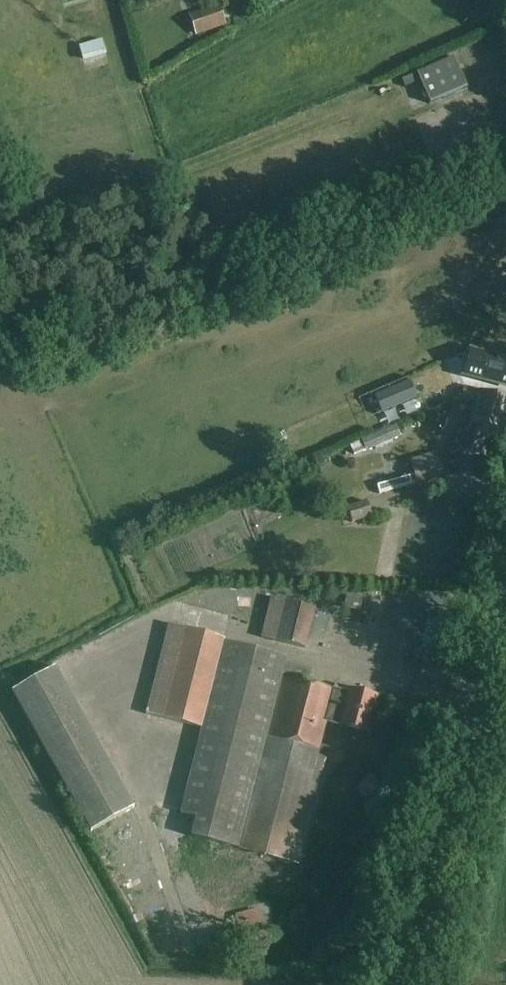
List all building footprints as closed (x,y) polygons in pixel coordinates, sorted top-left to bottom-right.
[(218,7),(199,14),(191,17),(197,34),(224,24),(218,7)] [(117,33),(94,37),(96,51),(119,47),(117,33)] [(469,49),(431,66),(445,97),(483,80),(469,49)] [(461,375),(484,381),(485,379),(493,381),(492,383),(505,387),(505,351),(490,347),(488,357),(468,351),(461,375)] [(409,378),(369,395),(378,415),(417,399),(411,386),(412,386),(409,378)] [(473,403),(476,393),(466,390),(463,400),(473,403)] [(454,444),(460,446),(459,451),(465,452),(484,457),(489,440),(501,443),(505,424),(505,399),(493,395),(480,392),(470,428),(460,425),(454,444)] [(388,430),(362,441),(366,451),(374,448),(376,452),(394,444),(392,440),(400,436),(396,427),(388,430)] [(350,446),(354,456),(366,451),(362,441),(350,446)] [(437,459),(418,464),(412,466),(415,476),(377,487),(379,495),(418,484),(418,486),(443,478),(437,459)] [(368,502),(348,508),(352,523),(372,517),(368,502)] [(271,598),(261,638),(305,649),(315,609),(271,598)] [(169,625),(146,715),(202,729),(181,814),(196,818),(191,837),(290,863),(307,797),(327,722),(368,733),(377,697),(350,690),(349,694),(309,684),(312,672),(288,665),(285,677),(219,660),(224,639),(169,625)] [(12,692),(91,833),(134,809),(55,668),(12,692)] [(163,737),(159,746),(176,754),(180,746),(163,737)]
